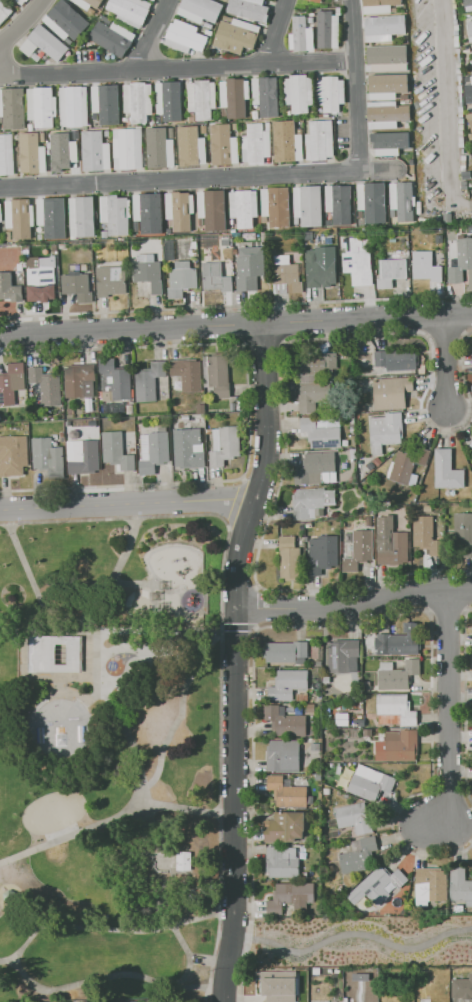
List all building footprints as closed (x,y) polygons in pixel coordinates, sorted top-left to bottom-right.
[(14,10),(0,25),(0,0),(4,0),(14,10)] [(41,20),(60,0),(64,0),(90,23),(74,40),(69,35),(67,37),(64,41),(41,20)] [(87,12),(69,0),(103,0),(97,9),(91,5),(89,8),(87,12)] [(106,9),(110,0),(143,0),(152,4),(140,29),(115,18),(117,14),(106,9)] [(176,13),(182,0),(212,0),(223,5),(215,23),(203,18),(201,24),(176,13)] [(227,12),(230,0),(264,0),(263,6),(270,8),(266,23),(227,12)] [(364,14),(363,0),(402,0),(402,3),(390,4),(390,13),(364,14)] [(471,9),(471,0),(463,0),(464,10),(471,9)] [(318,48),(318,11),(332,11),(332,15),(338,15),(338,48),(318,48)] [(103,15),(111,20),(108,24),(100,19),(103,15)] [(364,17),(404,15),(405,34),(392,34),(392,42),(365,43),(364,17)] [(292,16),(305,16),(306,28),(313,27),(314,50),(307,50),(307,51),(294,52),(294,49),(289,50),(288,34),(293,34),(292,16)] [(172,22),(174,23),(176,18),(198,28),(196,32),(208,37),(202,51),(191,47),(188,53),(163,42),(172,22)] [(212,45),(221,20),(231,23),(233,18),(261,27),(259,32),(260,32),(253,51),(242,53),(241,55),(212,45)] [(99,20),(110,27),(113,22),(136,37),(122,59),(88,37),(99,20)] [(57,62),(38,46),(30,57),(20,48),(40,24),(69,48),(57,62)] [(64,41),(67,37),(73,42),(70,46),(64,41)] [(407,44),(408,69),(371,71),(371,65),(367,65),(366,46),(407,44)] [(32,57),(35,53),(41,58),(38,62),(32,57)] [(370,75),(407,73),(408,93),(395,93),(396,99),(371,100),(370,75)] [(291,113),(291,104),(285,105),(284,78),(290,78),(290,75),(306,75),(306,77),(311,76),(312,105),(308,106),(308,113),(291,113)] [(258,77),(277,76),(279,117),(260,117),(259,104),(253,105),(252,79),(258,78),(258,77)] [(321,77),(338,76),(338,80),(344,80),(346,103),(340,104),(340,112),(323,113),(323,105),(318,105),(317,79),(322,79),(321,77)] [(227,119),(227,108),(225,108),(221,108),(220,81),(226,81),(225,79),(244,78),(244,81),(248,81),(249,99),(245,100),(246,118),(227,119)] [(194,81),(210,80),(210,82),(215,82),(217,108),(211,109),(211,120),(196,120),(195,112),(194,112),(189,112),(187,83),(194,83),(194,81)] [(163,122),(162,114),(156,114),(155,82),(181,81),(183,121),(163,122)] [(129,83),(145,82),(145,84),(151,84),(152,115),(146,115),(147,124),(131,124),(131,113),(128,113),(123,113),(122,85),(129,85),(129,83)] [(100,126),(99,113),(96,113),(92,113),(91,85),(117,84),(119,125),(100,126)] [(35,127),(35,120),(28,120),(27,89),(33,89),(33,88),(52,87),(53,97),(56,97),(57,117),(54,117),(54,126),(35,127)] [(58,88),(86,87),(88,126),(68,127),(68,126),(60,127),(58,88)] [(1,116),(0,116),(0,90),(24,89),(26,129),(4,130),(3,116),(1,116)] [(410,105),(410,119),(397,120),(397,127),(368,129),(367,103),(396,101),(396,106),(410,105)] [(306,160),(305,134),(310,134),(309,121),(332,119),(334,157),(327,157),(327,160),(311,161),(311,160),(306,160)] [(302,160),(274,162),(272,121),(293,120),(294,134),(297,134),(301,134),(302,160)] [(263,122),(263,131),(265,131),(269,131),(270,157),(265,157),(265,164),(249,165),(249,161),(241,161),(240,135),(247,135),(247,123),(263,122)] [(232,165),(213,166),(211,125),(230,124),(231,137),(237,137),(238,163),(232,164),(232,165)] [(204,125),(206,164),(201,165),(201,166),(185,167),(185,165),(179,166),(177,135),(183,135),(182,126),(204,125)] [(141,128),(143,168),(115,170),(113,129),(141,128)] [(174,167),(148,168),(146,129),(167,128),(168,139),(173,139),(174,167)] [(103,130),(103,143),(109,142),(110,171),(83,172),(81,131),(103,130)] [(371,133),(409,131),(410,147),(399,148),(400,156),(375,157),(375,149),(374,149),(374,141),(372,142),(371,133)] [(39,132),(39,142),(40,147),(46,146),(47,172),(22,173),(22,165),(20,165),(19,151),(21,151),(20,133),(39,132)] [(14,174),(0,174),(0,134),(12,134),(14,174)] [(80,172),(50,173),(49,143),(54,142),(54,135),(69,134),(70,142),(79,141),(80,172)] [(461,171),(471,171),(471,179),(461,179),(461,171)] [(413,182),(413,196),(415,196),(416,205),(414,205),(415,222),(398,222),(398,210),(394,210),(390,210),(388,183),(413,182)] [(387,223),(366,224),(365,210),(358,210),(357,184),(385,183),(387,223)] [(351,186),(353,223),(332,224),(332,212),(326,212),(325,186),(342,185),(342,187),(351,186)] [(322,226),(302,227),(302,217),(298,217),(294,218),(292,187),(320,186),(322,226)] [(289,188),(291,227),(269,228),(268,216),(266,216),(262,217),(261,189),(289,188)] [(225,190),(227,230),(205,231),(205,218),(198,219),(197,192),(204,192),(204,191),(225,190)] [(253,228),(238,228),(237,217),(230,218),(229,193),(236,192),(236,191),(251,190),(251,191),(256,191),(258,218),(253,218),(253,228)] [(191,231),(174,232),(173,219),(167,219),(166,193),(172,193),(172,192),(181,191),(181,193),(189,192),(189,195),(193,195),(194,214),(190,214),(191,231)] [(161,193),(163,233),(141,234),(140,220),(134,221),(133,194),(161,193)] [(129,234),(109,235),(109,223),(101,223),(100,197),(107,196),(107,195),(118,194),(118,198),(127,198),(127,199),(130,199),(131,218),(128,218),(129,234)] [(67,238),(46,239),(46,225),(38,225),(36,199),(44,198),(44,197),(65,196),(67,238)] [(93,197),(95,237),(71,238),(69,198),(93,197)] [(30,198),(30,205),(34,205),(35,226),(31,226),(32,239),(13,240),(12,227),(6,228),(4,201),(11,201),(11,199),(30,198)] [(436,234),(435,225),(443,225),(443,234),(436,234)] [(342,238),(362,238),(362,246),(370,246),(372,285),(352,286),(351,272),(343,272),(342,253),(346,253),(346,247),(342,247),(342,238)] [(456,239),(471,238),(471,268),(463,269),(463,282),(448,283),(448,267),(457,267),(456,239)] [(174,241),(175,260),(164,260),(163,242),(174,241)] [(237,291),(235,258),(244,258),(243,248),(260,247),(261,257),(264,257),(265,276),(256,276),(257,290),(237,291)] [(305,250),(323,249),(323,257),(335,256),(336,284),(331,284),(331,286),(306,287),(305,250)] [(412,252),(432,251),(433,266),(440,266),(441,282),(414,283),(412,252)] [(270,265),(273,265),(273,255),(289,254),(290,264),(299,264),(300,281),(302,281),(303,292),(287,293),(287,284),(271,285),(270,265)] [(133,262),(136,262),(136,256),(154,255),(154,261),(160,261),(162,294),(152,294),(152,281),(134,282),(133,262)] [(377,289),(377,278),(379,278),(378,260),(407,258),(408,279),(392,280),(393,289),(377,289)] [(27,268),(35,267),(35,260),(53,259),(55,285),(39,286),(39,290),(38,290),(38,300),(27,300),(27,284),(28,284),(27,268)] [(168,299),(167,287),(170,287),(170,270),(175,269),(175,261),(192,260),(192,269),(196,269),(197,288),(183,289),(184,298),(168,299)] [(201,263),(222,262),(222,276),(232,276),(233,291),(221,292),(221,288),(202,289),(201,263)] [(98,297),(96,267),(126,266),(127,293),(109,294),(109,297),(98,297)] [(62,294),(61,275),(70,274),(70,272),(80,271),(80,274),(88,274),(89,291),(92,291),(93,302),(77,302),(77,293),(62,294)] [(9,300),(0,300),(0,273),(12,272),(12,285),(23,285),(24,302),(9,303),(9,300)] [(374,351),(416,349),(416,354),(419,354),(420,365),(417,365),(417,369),(386,370),(386,366),(375,367),(374,351)] [(336,353),(337,369),(326,369),(326,373),(301,375),(300,354),(336,353)] [(202,356),(228,355),(230,398),(216,399),(215,392),(212,392),(212,388),(204,389),(202,356)] [(99,359),(115,358),(116,370),(130,369),(131,399),(114,400),(113,390),(100,391),(99,359)] [(169,361),(199,359),(201,391),(182,392),(181,376),(170,377),(169,361)] [(136,402),(134,368),(151,368),(151,362),(166,361),(166,376),(156,377),(158,401),(136,402)] [(17,404),(0,405),(0,376),(9,375),(8,364),(24,363),(25,389),(16,390),(17,404)] [(65,398),(63,367),(71,367),(71,365),(94,364),(95,397),(86,398),(86,396),(80,396),(80,398),(65,398)] [(28,367),(43,367),(43,375),(59,375),(60,405),(41,406),(40,382),(29,383),(28,367)] [(413,376),(414,392),(405,392),(406,408),(375,410),(373,378),(413,376)] [(299,414),(298,383),(331,381),(332,402),(316,402),(316,413),(299,414)] [(126,405),(134,405),(134,414),(126,414),(126,405)] [(401,411),(403,439),(401,439),(401,444),(381,445),(382,455),(372,455),(369,418),(386,416),(385,413),(401,411)] [(341,447),(310,449),(310,443),(307,443),(307,433),(300,433),(300,417),(315,417),(315,420),(318,420),(318,426),(315,426),(316,427),(327,427),(327,421),(337,421),(338,427),(340,427),(341,447)] [(239,426),(241,456),(234,456),(235,459),(224,460),(224,467),(210,468),(208,429),(219,428),(219,427),(239,426)] [(205,467),(175,469),(173,429),(201,428),(202,443),(204,443),(205,467)] [(136,471),(120,471),(120,464),(111,464),(110,462),(103,462),(102,432),(123,431),(124,455),(135,454),(136,471)] [(167,432),(168,462),(164,462),(164,464),(156,465),(156,474),(139,475),(138,460),(142,460),(140,433),(167,432)] [(25,475),(0,477),(0,437),(27,435),(28,465),(25,465),(25,475)] [(64,477),(42,478),(42,468),(33,469),(32,438),(52,437),(53,446),(63,446),(64,477)] [(98,440),(100,470),(96,471),(96,473),(69,474),(67,441),(98,440)] [(389,478),(398,450),(413,455),(416,446),(431,451),(426,467),(414,463),(408,484),(389,478)] [(435,488),(435,449),(452,448),(452,469),(465,469),(465,488),(435,488)] [(334,452),(335,473),(321,473),(322,483),(294,484),(294,476),(298,476),(298,468),(306,468),(304,465),(303,463),(303,462),(306,459),(306,453),(334,452)] [(377,457),(382,462),(376,467),(371,461),(377,457)] [(376,467),(371,471),(367,465),(371,461),(376,467)] [(293,489),(325,488),(325,490),(334,489),(334,505),(325,505),(325,508),(310,509),(311,520),(295,521),(293,489)] [(454,514),(471,514),(471,541),(454,541),(454,514)] [(412,547),(413,516),(432,516),(432,547),(412,547)] [(342,574),(342,557),(352,557),(352,531),(373,531),(374,561),(359,561),(359,573),(342,574)] [(378,564),(378,549),(387,549),(388,532),(407,532),(407,565),(378,564)] [(278,536),(294,536),(295,548),(300,548),(301,578),(281,579),(280,551),(279,551),(278,536)] [(307,576),(307,538),(317,538),(317,537),(338,537),(338,567),(331,567),(331,569),(323,569),(323,576),(307,576)] [(419,655),(389,655),(389,651),(377,651),(377,633),(391,633),(391,634),(419,634),(419,655)] [(28,671),(28,635),(79,636),(79,672),(28,671)] [(266,662),(266,658),(264,658),(264,647),(266,647),(266,642),(308,641),(308,658),(306,658),(306,663),(277,664),(277,662),(266,662)] [(329,643),(340,643),(340,641),(361,641),(361,656),(357,656),(357,673),(329,673),(329,643)] [(379,690),(379,662),(393,662),(394,670),(406,670),(406,659),(420,659),(420,674),(411,674),(411,683),(409,683),(409,689),(379,690)] [(308,670),(308,689),(293,689),(294,700),(270,701),(270,686),(275,686),(275,676),(278,676),(278,670),(308,670)] [(377,695),(408,695),(408,701),(410,701),(410,712),(416,712),(416,726),(400,726),(400,715),(377,715),(377,695)] [(307,704),(315,704),(315,713),(307,713),(307,704)] [(305,736),(275,736),(275,730),(271,730),(271,722),(264,722),(264,705),(280,705),(280,706),(285,706),(285,715),(305,715),(305,736)] [(302,707),(302,714),(294,715),(294,707),(302,707)] [(354,719),(366,719),(366,727),(354,727),(354,719)] [(418,729),(418,756),(416,756),(416,762),(385,762),(385,731),(400,731),(400,729),(418,729)] [(267,772),(266,745),(268,745),(268,743),(271,743),(271,740),(300,740),(300,771),(267,772)] [(310,743),(318,743),(318,751),(310,751),(310,743)] [(360,764),(396,779),(390,794),(380,789),(374,803),(348,791),(360,764)] [(307,804),(289,804),(289,807),(277,807),(277,800),(274,800),(274,789),(267,789),(267,775),(283,775),(283,787),(307,787),(307,804)] [(334,809),(365,802),(366,806),(367,806),(373,832),(356,836),(354,824),(338,827),(334,809)] [(264,842),(264,820),(270,820),(270,819),(274,819),(274,813),(309,812),(309,831),(305,831),(305,837),(297,837),(297,842),(287,842),(287,844),(280,844),(280,842),(264,842)] [(342,874),(339,854),(353,852),(351,841),(360,840),(360,837),(376,835),(379,851),(372,852),(374,862),(372,862),(373,868),(342,874)] [(266,846),(297,846),(297,849),(303,849),(303,858),(299,858),(300,877),(269,877),(269,872),(266,872),(266,846)] [(176,851),(191,852),(190,870),(176,870),(176,851)] [(346,896),(380,866),(389,876),(399,868),(409,879),(397,889),(390,882),(384,888),(390,895),(376,907),(365,895),(354,905),(346,896)] [(416,867),(441,868),(441,870),(447,871),(446,901),(429,900),(429,905),(415,905),(416,867)] [(465,881),(471,881),(471,908),(466,908),(465,901),(450,901),(450,867),(465,867),(465,881)] [(306,873),(316,873),(316,881),(306,881),(306,873)] [(267,915),(267,900),(273,900),(273,883),(314,883),(314,903),(283,903),(283,914),(267,915)] [(340,895),(336,890),(341,885),(345,890),(340,895)] [(296,989),(296,1001),(266,1001),(266,994),(257,994),(257,978),(299,977),(299,989),(296,989)]
